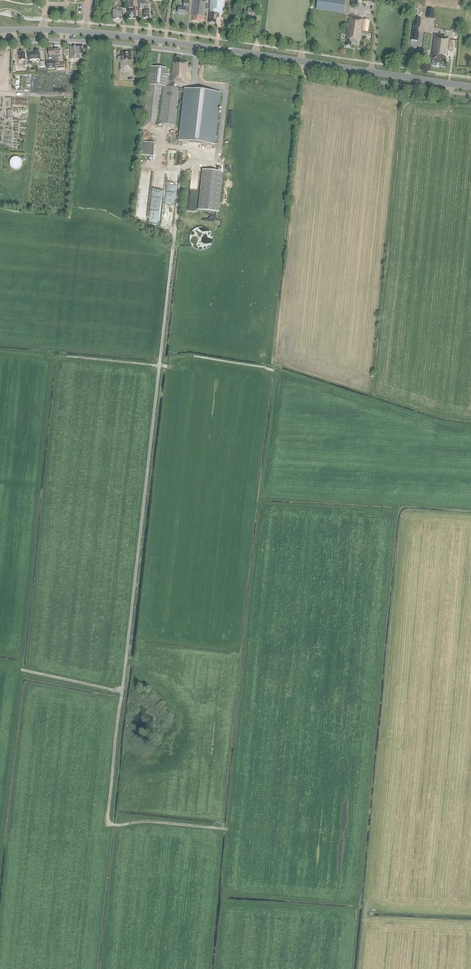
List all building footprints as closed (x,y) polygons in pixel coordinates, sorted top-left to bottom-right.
[(202,3),(194,2),(192,16),(193,16),(193,22),(202,23),(202,21),(204,21),(206,0),(202,0),(202,3)] [(216,24),(215,24),(216,14),(223,14),(225,0),(210,0),(209,10),(210,10),(209,23),(216,24)] [(316,9),(343,13),(345,0),(317,0),(316,9)] [(128,1),(128,9),(128,11),(128,14),(128,19),(136,19),(136,13),(135,13),(135,10),(132,10),(132,9),(133,9),(133,1),(128,1)] [(188,14),(189,3),(184,2),(183,9),(178,9),(178,14),(185,15),(185,13),(188,14)] [(113,11),(112,11),(112,20),(123,20),(122,10),(126,10),(126,3),(122,3),(122,9),(113,9),(113,11)] [(140,10),(143,10),(144,19),(150,19),(149,9),(147,9),(146,5),(139,5),(140,10)] [(434,10),(427,9),(426,18),(433,19),(434,10)] [(351,17),(349,17),(346,40),(347,40),(346,47),(351,47),(351,44),(360,45),(362,31),(367,32),(369,21),(359,19),(359,18),(355,17),(355,16),(351,15),(351,17)] [(420,27),(421,18),(414,17),(413,26),(420,27)] [(411,40),(418,41),(419,32),(412,31),(411,40)] [(434,33),(432,51),(430,59),(431,59),(430,65),(431,66),(443,68),(444,66),(445,61),(446,61),(446,59),(446,57),(447,57),(448,51),(449,39),(444,39),(445,36),(437,35),(437,33),(434,33)] [(84,55),(83,51),(83,47),(69,48),(70,59),(80,59),(80,56),(84,55)] [(60,57),(59,51),(59,49),(54,50),(55,65),(55,68),(56,70),(64,69),(64,63),(59,64),(58,61),(58,58),(60,57)] [(48,56),(49,56),(49,59),(52,58),(52,61),(46,62),(47,69),(55,68),(55,65),(54,50),(48,50),(48,56)] [(29,55),(30,61),(41,59),(40,54),(39,54),(39,51),(34,52),(34,54),(29,55)] [(24,52),(19,53),(20,61),(22,61),(23,62),(25,62),(25,66),(28,66),(28,60),(25,61),(24,52)] [(132,54),(122,54),(122,57),(119,57),(118,58),(118,60),(119,62),(119,63),(120,63),(120,71),(124,71),(124,72),(133,72),(133,61),(132,61),(132,54)] [(185,83),(188,62),(179,61),(180,58),(175,57),(174,63),(173,63),(171,81),(169,81),(170,75),(165,74),(166,68),(149,67),(143,123),(158,124),(160,98),(161,98),(159,124),(175,126),(179,92),(184,92),(179,141),(214,145),(220,93),(185,89),(180,88),(173,88),(174,82),(185,83)] [(151,157),(152,143),(139,142),(138,156),(151,157)] [(203,170),(198,210),(218,212),(223,172),(203,170)] [(195,229),(194,229),(193,230),(192,231),(191,232),(191,233),(190,234),(190,235),(190,236),(189,237),(189,238),(189,239),(189,240),(189,241),(190,242),(190,243),(191,244),(191,245),(192,246),(192,247),(193,247),(194,248),(195,249),(196,249),(196,250),(197,250),(198,250),(199,250),(200,250),(201,251),(202,250),(203,250),(204,250),(205,250),(206,250),(207,249),(208,249),(209,248),(209,247),(210,247),(211,246),(211,245),(212,244),(212,243),(212,242),(213,242),(213,241),(213,240),(213,239),(213,238),(213,237),(213,236),(212,235),(212,234),(212,233),(211,232),(211,231),(210,231),(209,230),(208,229),(207,228),(206,228),(205,227),(204,227),(203,227),(202,227),(201,227),(200,227),(199,227),(198,227),(197,227),(196,228),(195,228),(195,229)]
